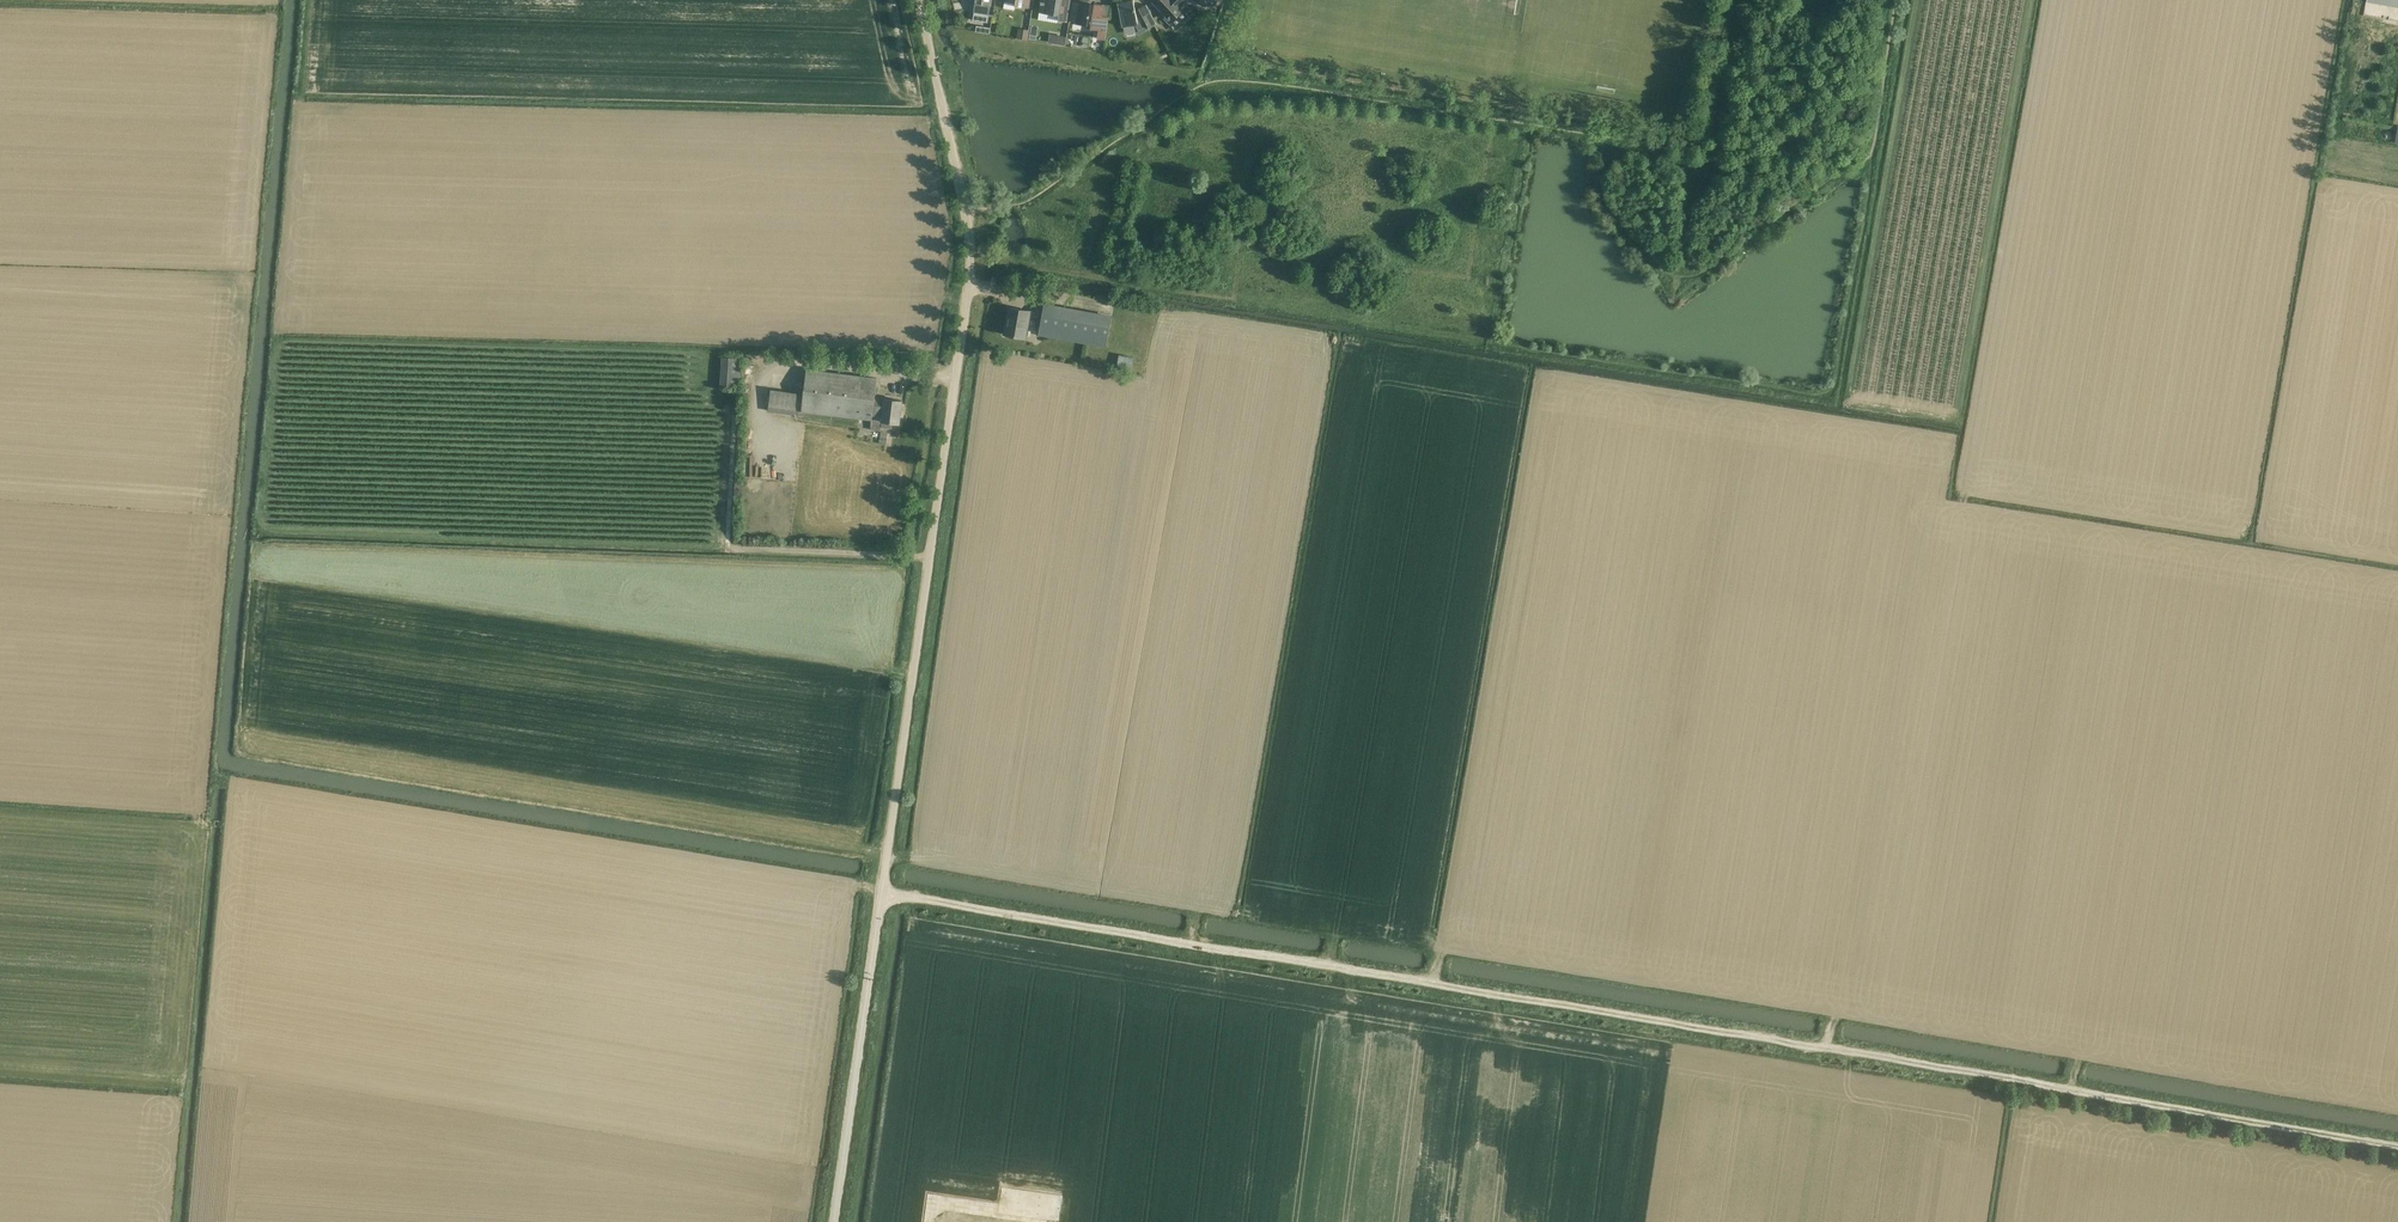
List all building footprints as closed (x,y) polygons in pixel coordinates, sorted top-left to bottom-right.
[(976,3),(975,3),(974,5),(973,12),(974,12),(974,13),(974,14),(973,20),(988,22),(989,15),(991,0),(976,0),(976,3)] [(1039,12),(1059,15),(1058,20),(1067,21),(1070,0),(1041,0),(1039,12)] [(1108,18),(1101,16),(1103,5),(1094,4),(1094,5),(1090,5),(1091,2),(1081,0),(1080,0),(1076,24),(1086,25),(1086,28),(1098,30),(1097,39),(1105,40),(1108,18)] [(1133,0),(1132,0),(1118,3),(1122,27),(1134,24),(1139,33),(1148,28),(1149,28),(1156,25),(1152,15),(1146,5),(1138,9),(1139,9),(1135,10),(1133,0)] [(1187,0),(1155,0),(1153,2),(1161,11),(1160,12),(1170,23),(1184,10),(1182,7),(1188,1),(1187,0)] [(991,28),(976,25),(975,31),(990,34),(991,28)] [(1017,38),(1028,39),(1029,30),(1018,28),(1017,38)] [(1051,42),(1064,45),(1066,36),(1052,34),(1051,42)] [(1111,316),(1044,304),(1039,334),(1106,346),(1111,316)] [(1030,311),(1011,307),(1008,324),(1006,324),(1004,334),(1016,336),(1025,338),(1030,311)] [(1133,356),(1119,354),(1117,369),(1131,371),(1133,356)] [(724,385),(736,385),(736,372),(741,372),(740,378),(742,378),(743,371),(736,371),(736,356),(725,356),(724,385)] [(806,378),(803,411),(865,418),(882,421),(882,427),(892,428),(893,422),(899,423),(902,400),(885,398),(885,399),(875,397),(876,386),(806,378)] [(797,393),(771,390),(769,410),(794,414),(797,393)]
